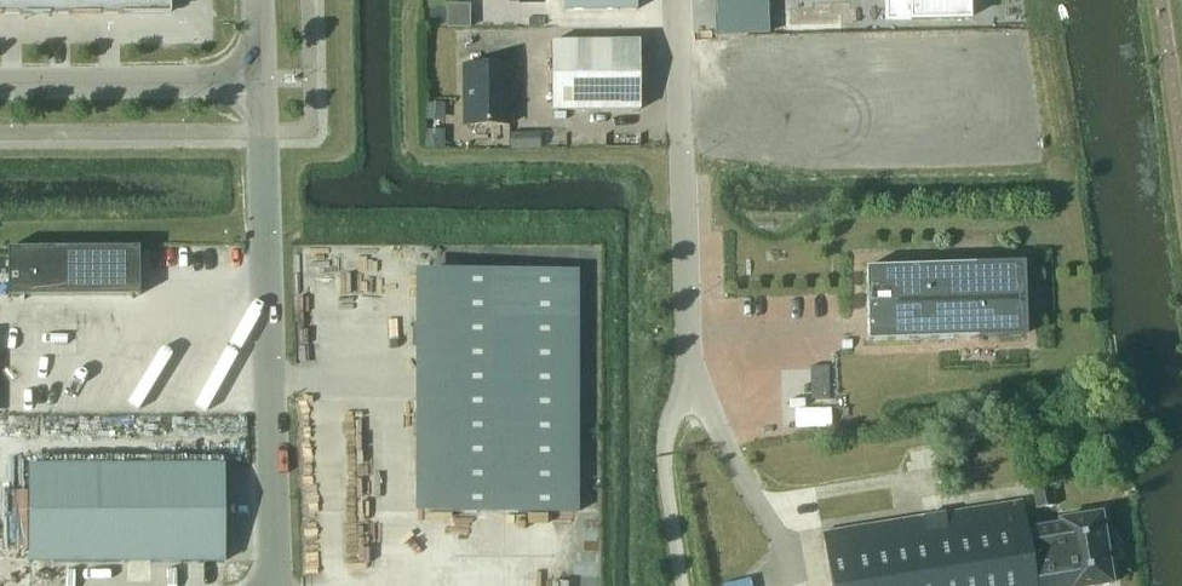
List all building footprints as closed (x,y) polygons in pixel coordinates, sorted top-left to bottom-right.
[(168,13),(168,0),(0,0),(0,14),(168,13)] [(637,0),(562,0),(562,11),(637,11),(637,0)] [(884,9),(910,8),(910,20),(969,19),(969,0),(884,0),(884,9)] [(447,12),(447,27),(469,27),(469,12),(447,12)] [(640,92),(639,42),(552,43),(552,111),(640,111),(640,92)] [(515,90),(514,66),(465,67),(466,126),(509,126),(509,90),(515,90)] [(540,133),(511,133),(511,149),(540,149),(540,133)] [(140,247),(8,247),(8,297),(49,297),(49,295),(140,295),(140,247)] [(868,341),(1022,337),(1020,263),(866,268),(868,341)] [(421,416),(421,455),(431,455),(432,513),(577,512),(577,270),(431,270),(431,416),(421,416)] [(224,562),(224,465),(29,465),(30,563),(224,562)] [(1055,509),(1052,479),(1032,481),(1036,511),(1055,509)] [(1021,502),(823,533),(831,585),(1101,585),(1112,584),(1101,514),(1058,520),(1059,524),(1026,529),(1021,502)]
